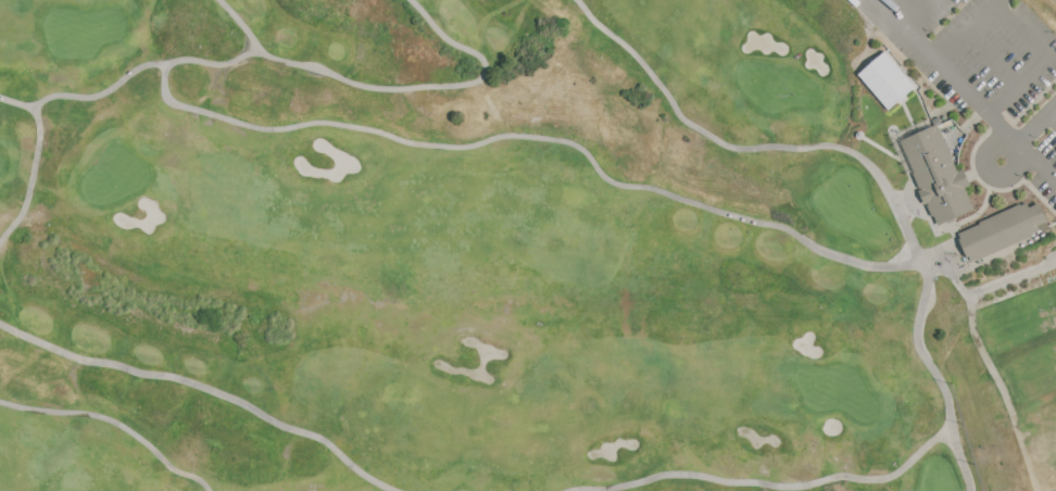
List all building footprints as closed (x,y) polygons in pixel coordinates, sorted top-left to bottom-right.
[(858,76),(889,110),(917,86),(888,51),(858,76)] [(897,133),(938,225),(975,209),(933,116),(897,133)] [(1040,205),(1045,221),(1034,225),(1038,234),(969,262),(957,231),(1028,202),(1030,210),(1040,205)]
